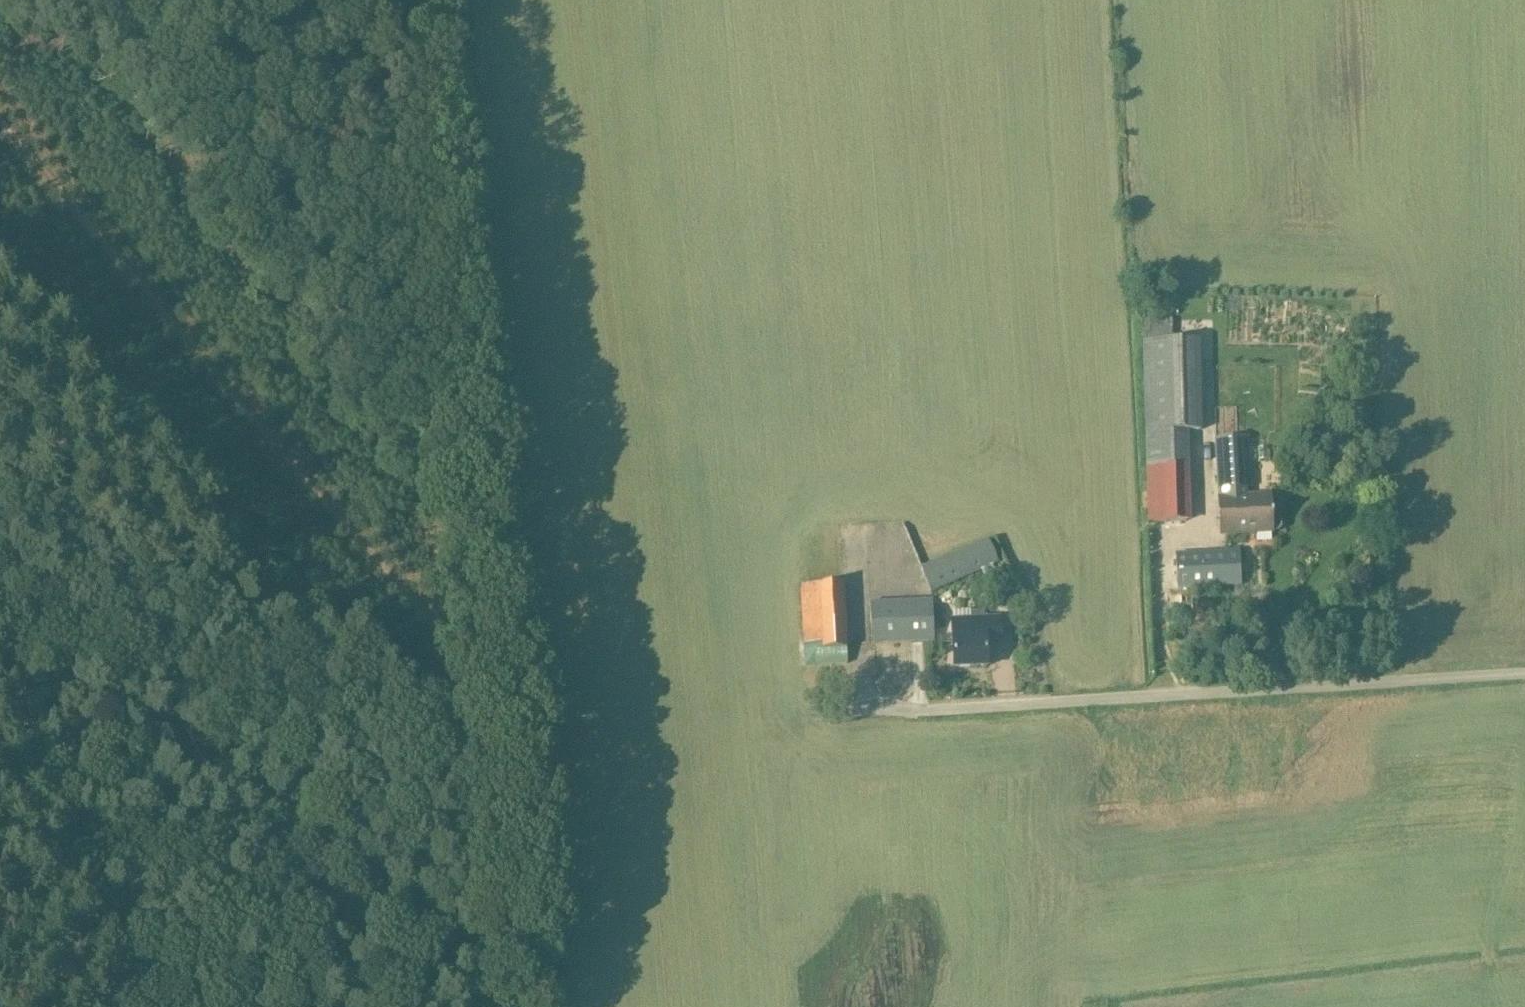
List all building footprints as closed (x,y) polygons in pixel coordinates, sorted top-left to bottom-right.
[(1190,468),(1188,432),(1203,431),(1201,340),(1173,341),(1173,319),(1155,319),(1155,316),(1156,316),(1156,310),(1146,311),(1147,342),(1148,523),(1188,521),(1187,468),(1190,468)] [(1271,495),(1248,496),(1247,488),(1252,488),(1249,436),(1216,438),(1221,538),(1273,535),(1273,531),(1279,531),(1281,528),(1281,515),(1278,512),(1272,512),(1271,495)] [(932,592),(999,563),(989,539),(922,568),(932,592)] [(1240,548),(1176,553),(1178,589),(1197,588),(1207,588),(1243,586),(1240,548)] [(801,588),(804,652),(805,666),(830,665),(850,664),(849,649),(846,585),(801,587),(801,588)] [(935,643),(932,599),(870,602),(873,645),(935,643)] [(1001,618),(985,619),(984,612),(971,612),(971,619),(952,620),(954,669),(988,667),(987,641),(1002,640),(1001,618)]
